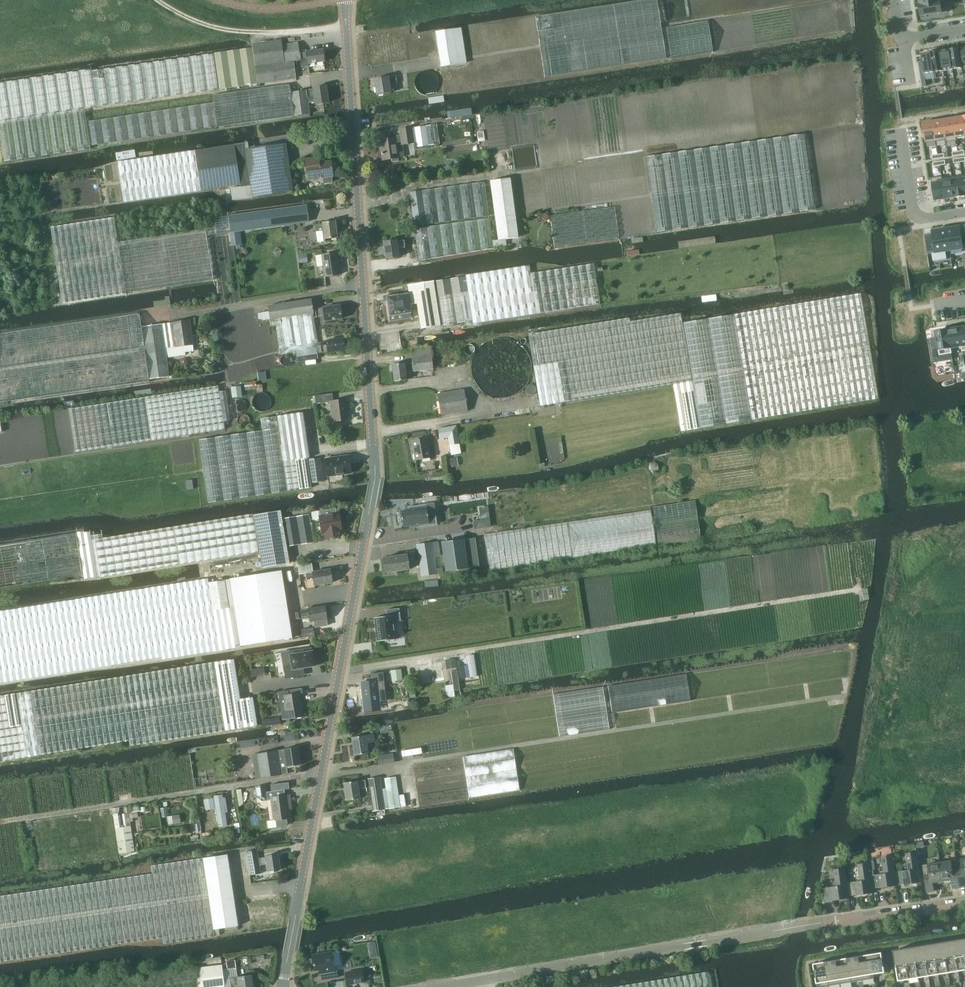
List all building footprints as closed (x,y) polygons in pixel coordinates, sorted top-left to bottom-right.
[(537,27),(544,76),(544,77),(666,58),(657,0),(643,0),(552,14),(554,25),(537,27)] [(920,4),(922,16),(947,12),(945,0),(944,0),(921,4),(920,4)] [(750,11),(754,42),(797,37),(793,6),(750,11)] [(552,14),(535,16),(537,27),(554,25),(552,14)] [(713,51),(708,20),(666,27),(671,58),(713,51)] [(820,20),(820,31),(831,31),(831,20),(820,20)] [(435,31),(440,67),(467,63),(461,27),(435,31)] [(252,48),(213,54),(219,89),(257,84),(296,78),(294,61),(285,62),(282,44),(282,40),(252,44),(252,48)] [(298,42),(282,44),(285,62),(294,61),(300,60),(301,67),(308,66),(308,63),(324,61),(323,49),(306,51),(306,52),(299,52),(298,42)] [(959,48),(950,50),(953,69),(962,68),(959,48)] [(950,50),(940,51),(943,71),(953,69),(950,50)] [(940,51),(932,52),(935,72),(943,71),(940,51)] [(932,52),(922,54),(923,61),(924,67),(925,73),(925,74),(935,72),(932,52)] [(85,111),(84,109),(219,89),(213,54),(91,71),(91,69),(0,83),(0,123),(85,111)] [(416,78),(415,82),(416,86),(418,90),(421,93),(425,94),(429,94),(433,93),(436,90),(438,86),(439,82),(438,78),(436,75),(433,72),(429,71),(425,71),(421,72),(418,75),(416,78)] [(390,85),(399,83),(398,76),(376,80),(378,95),(392,93),(390,85)] [(85,111),(0,123),(0,134),(4,161),(90,149),(90,144),(294,116),(310,113),(306,90),(291,92),(290,83),(212,95),(213,102),(86,122),(85,111)] [(318,103),(329,102),(327,87),(307,90),(309,103),(317,102),(318,103)] [(954,118),(957,138),(964,137),(964,128),(963,116),(954,118)] [(954,118),(943,119),(946,140),(946,142),(957,140),(957,138),(954,118)] [(943,119),(932,121),(936,141),(946,140),(943,119)] [(932,121),(922,123),(925,143),(936,141),(932,121)] [(437,123),(414,127),(416,143),(417,147),(440,143),(437,123)] [(400,136),(381,139),(383,159),(393,158),(394,161),(400,161),(399,157),(397,145),(403,144),(404,144),(414,142),(414,143),(416,143),(414,127),(412,127),(412,128),(399,130),(400,136)] [(815,209),(804,134),(646,157),(657,232),(815,209)] [(245,143),(194,151),(118,162),(124,202),(200,190),(200,191),(240,185),(240,187),(230,188),(232,200),(293,191),(286,143),(246,149),(245,143)] [(332,162),(320,164),(319,158),(306,160),(308,172),(309,172),(310,180),(324,178),(325,183),(333,182),(332,176),(334,176),(332,162)] [(952,177),(956,197),(964,196),(964,193),(962,175),(952,177)] [(942,176),(931,178),(935,201),(946,199),(943,179),(942,176)] [(952,177),(943,179),(946,199),(956,197),(952,177)] [(498,240),(518,237),(511,178),(490,181),(498,240)] [(484,181),(409,192),(414,226),(489,215),(484,181)] [(306,205),(275,209),(278,226),(309,221),(306,205)] [(550,215),(554,246),(619,237),(614,206),(550,215)] [(230,232),(240,231),(278,226),(275,209),(214,218),(215,225),(215,227),(118,242),(114,218),(51,228),(62,303),(126,293),(126,292),(213,280),(206,235),(230,232)] [(493,248),(490,218),(414,228),(419,260),(493,248)] [(323,224),(315,225),(316,232),(318,242),(325,241),(325,240),(326,240),(338,238),(336,221),(323,223),(323,224)] [(960,226),(946,228),(950,250),(964,248),(960,226)] [(934,243),(926,244),(928,254),(936,253),(950,250),(946,228),(932,231),(934,243)] [(240,231),(230,232),(232,246),(242,244),(240,231)] [(715,236),(678,241),(679,248),(716,243),(715,236)] [(397,241),(397,240),(385,242),(388,259),(400,256),(399,248),(405,247),(404,240),(397,241)] [(326,276),(341,274),(337,252),(322,255),(326,276)] [(300,263),(308,262),(307,254),(299,255),(300,263)] [(531,273),(529,265),(466,275),(466,276),(434,281),(432,282),(439,327),(441,326),(473,321),(473,323),(600,304),(594,265),(594,263),(531,273)] [(409,294),(410,302),(411,304),(417,303),(420,329),(421,329),(439,327),(432,282),(408,285),(409,294)] [(407,292),(387,295),(390,315),(391,315),(405,313),(411,312),(409,302),(408,294),(407,292)] [(629,318),(528,335),(540,406),(673,385),(681,431),(700,428),(878,399),(860,293),(734,314),(683,323),(681,314),(629,321),(629,318)] [(268,306),(268,311),(269,318),(313,313),(314,313),(312,299),(268,306)] [(316,308),(317,316),(325,314),(326,320),(343,318),(341,304),(316,308)] [(280,354),(296,352),(317,349),(321,348),(321,345),(320,342),(318,342),(313,313),(269,318),(270,320),(270,326),(275,326),(279,348),(280,354)] [(139,314),(0,333),(0,402),(149,381),(149,379),(170,377),(167,358),(185,355),(185,352),(194,351),(193,344),(195,343),(190,318),(175,321),(162,324),(141,326),(139,314)] [(958,327),(948,329),(951,349),(962,347),(958,327)] [(937,337),(930,338),(935,363),(953,360),(952,353),(951,349),(948,329),(936,331),(937,337)] [(497,393),(498,394),(513,393),(521,385),(520,375),(524,371),(524,373),(527,362),(531,362),(530,354),(521,345),(522,346),(513,338),(500,335),(481,335),(481,338),(486,339),(475,351),(474,358),(475,380),(488,391),(497,393)] [(327,340),(327,344),(321,345),(321,348),(322,351),(328,350),(328,352),(345,349),(344,337),(327,340)] [(405,363),(393,364),(395,381),(408,380),(407,371),(415,370),(415,371),(434,369),(432,355),(430,347),(411,349),(412,357),(413,357),(413,364),(406,364),(405,363)] [(296,352),(298,362),(319,359),(317,349),(296,352)] [(187,358),(180,359),(181,366),(188,365),(187,358)] [(265,371),(257,372),(258,380),(266,379),(265,371)] [(257,384),(256,381),(256,380),(244,381),(245,390),(256,389),(257,392),(264,392),(263,384),(257,384)] [(226,390),(219,391),(218,385),(68,408),(75,453),(225,429),(224,421),(230,420),(226,390)] [(233,398),(243,396),(241,386),(231,388),(233,398)] [(467,413),(464,391),(437,395),(441,417),(467,413)] [(350,420),(347,400),(334,402),(333,393),(315,396),(316,403),(331,402),(333,423),(335,423),(350,420)] [(320,457),(308,459),(307,458),(310,458),(303,412),(277,416),(260,418),(262,430),(198,440),(208,503),(312,488),(311,482),(323,482),(320,457)] [(449,446),(459,445),(460,444),(457,425),(438,429),(440,439),(448,438),(449,446)] [(412,439),(427,435),(426,431),(411,434),(412,439)] [(427,439),(412,441),(415,460),(431,457),(427,439)] [(327,476),(343,474),(351,473),(349,456),(325,459),(327,476)] [(456,457),(448,459),(449,466),(457,464),(456,457)] [(659,544),(700,538),(695,501),(653,507),(659,544)] [(409,510),(401,511),(403,527),(410,526),(418,525),(418,527),(437,524),(436,517),(428,518),(426,504),(408,507),(409,510)] [(322,533),(326,532),(327,538),(340,536),(339,530),(342,530),(340,519),(339,513),(337,514),(336,508),(320,510),(321,516),(319,516),(322,533)] [(313,542),(311,526),(308,514),(282,519),(280,510),(269,512),(277,565),(289,563),(287,546),(313,542)] [(651,510),(484,534),(489,570),(656,546),(651,510)] [(277,565),(269,512),(103,537),(102,534),(91,535),(90,531),(84,532),(84,531),(76,532),(0,544),(0,587),(84,574),(84,579),(97,577),(260,550),(263,567),(277,565)] [(481,520),(473,521),(474,529),(482,528),(481,520)] [(464,540),(442,543),(446,571),(468,568),(464,540)] [(438,541),(416,545),(421,576),(443,572),(442,567),(436,568),(434,557),(440,556),(440,552),(438,541)] [(401,556),(383,559),(386,574),(409,570),(408,562),(417,561),(415,551),(407,552),(407,555),(401,556)] [(314,571),(313,562),(299,564),(301,574),(307,573),(308,580),(315,579),(316,585),(333,582),(333,579),(334,579),(334,575),(332,575),(331,568),(314,571)] [(293,638),(281,570),(230,579),(241,646),(293,638)] [(162,657),(163,660),(219,651),(209,582),(208,578),(37,605),(0,611),(0,683),(162,657)] [(230,579),(209,582),(219,651),(240,648),(230,579)] [(315,627),(327,625),(326,619),(327,618),(325,605),(310,607),(310,608),(302,609),(304,618),(308,617),(309,622),(314,621),(315,627)] [(401,620),(400,608),(387,610),(388,616),(376,618),(378,641),(397,639),(395,621),(401,620)] [(302,637),(314,636),(313,628),(301,630),(302,636),(302,637)] [(290,651),(282,652),(284,667),(286,679),(295,678),(293,670),(303,668),(315,666),(313,652),(312,648),(290,651)] [(474,654),(467,655),(470,677),(477,676),(474,654)] [(445,659),(447,669),(457,667),(455,657),(445,659)] [(446,679),(443,658),(419,662),(421,682),(446,679)] [(0,696),(0,761),(130,740),(130,745),(258,725),(253,697),(240,699),(234,659),(31,691),(0,696)] [(253,675),(266,673),(264,666),(252,668),(253,675)] [(390,670),(392,681),(403,679),(401,669),(390,670)] [(457,670),(451,671),(453,685),(454,690),(460,689),(457,670)] [(362,683),(364,703),(380,701),(386,700),(385,692),(386,692),(383,672),(370,674),(371,682),(362,683)] [(686,673),(608,684),(612,711),(690,701),(686,673)] [(605,685),(555,691),(560,734),(610,728),(605,685)] [(286,719),(303,716),(299,693),(289,695),(289,691),(279,692),(283,719),(286,719)] [(262,719),(263,727),(281,724),(280,717),(262,719)] [(375,734),(353,738),(356,755),(370,753),(368,743),(376,742),(375,734)] [(470,795),(520,788),(514,743),(464,750),(470,795)] [(301,765),(298,747),(252,754),(255,779),(288,774),(287,767),(288,767),(301,765)] [(422,753),(421,747),(401,751),(403,757),(422,753)] [(393,753),(377,756),(379,765),(395,763),(393,753)] [(380,777),(367,779),(372,811),(385,809),(380,777)] [(389,809),(401,807),(396,777),(384,779),(389,809)] [(358,781),(343,783),(346,800),(360,798),(359,789),(366,788),(365,780),(358,781)] [(267,792),(266,785),(255,787),(257,797),(262,801),(268,800),(271,800),(273,819),(274,820),(268,821),(268,828),(277,827),(286,826),(288,824),(287,819),(289,818),(290,818),(288,805),(290,805),(291,804),(290,795),(288,795),(285,796),(284,789),(267,792)] [(206,810),(216,809),(219,827),(227,825),(222,795),(214,796),(214,797),(204,799),(206,810)] [(120,807),(111,809),(112,815),(113,814),(119,853),(121,853),(121,857),(132,855),(132,851),(135,851),(131,826),(131,821),(133,821),(133,818),(138,817),(138,815),(138,813),(133,813),(132,813),(132,812),(131,806),(125,807),(126,813),(122,814),(124,827),(120,827),(118,814),(120,807)] [(180,814),(172,816),(173,824),(181,823),(180,814)] [(269,871),(281,869),(279,854),(267,856),(267,857),(258,859),(257,850),(247,852),(251,876),(261,874),(259,866),(268,864),(269,871)] [(910,870),(895,872),(897,885),(921,882),(917,855),(916,852),(908,853),(910,870)] [(164,944),(176,942),(215,936),(214,930),(239,926),(228,854),(157,865),(152,865),(152,868),(153,873),(0,896),(0,962),(93,948),(144,941),(163,939),(163,938),(164,943),(164,944)] [(873,869),(869,870),(870,876),(872,889),(897,885),(895,872),(893,855),(881,857),(884,874),(874,875),(873,869)] [(962,861),(957,862),(960,888),(964,887),(964,859),(961,860),(962,861)] [(952,861),(940,863),(942,882),(951,881),(952,889),(960,888),(957,862),(952,862),(952,861)] [(860,881),(847,883),(849,896),(873,893),(872,889),(870,876),(869,870),(868,863),(857,864),(860,881)] [(934,892),(933,884),(942,882),(940,863),(929,864),(929,866),(924,866),(924,865),(922,865),(927,893),(934,892)] [(836,886),(822,889),(824,902),(849,898),(849,896),(847,883),(845,869),(834,871),(836,886)] [(964,955),(964,950),(963,939),(953,941),(956,956),(964,955)] [(946,958),(956,956),(953,941),(943,942),(946,958)] [(934,944),(936,960),(946,958),(943,942),(934,944)] [(924,945),(926,961),(936,960),(934,944),(924,945)] [(916,963),(926,961),(924,945),(914,947),(916,963)] [(904,949),(907,965),(916,963),(914,947),(904,949)] [(907,965),(904,949),(894,950),(894,952),(896,966),(907,965)] [(320,969),(322,980),(338,977),(337,969),(335,970),(331,951),(312,955),(315,970),(320,969)] [(870,954),(874,974),(885,972),(885,970),(888,970),(886,960),(883,960),(882,954),(882,952),(870,954)] [(863,980),(874,978),(874,974),(870,954),(859,956),(863,980)] [(964,970),(964,955),(956,956),(958,971),(964,970)] [(863,980),(859,956),(848,958),(852,982),(863,980)] [(949,973),(958,971),(956,956),(946,958),(949,973)] [(841,984),(852,982),(848,958),(837,960),(841,984)] [(949,973),(946,958),(936,960),(939,974),(949,973)] [(226,961),(227,969),(228,969),(233,968),(236,968),(235,960),(226,961)] [(829,986),(841,984),(837,960),(825,962),(829,986)] [(929,976),(939,974),(936,960),(926,961),(929,976)] [(919,978),(929,976),(926,961),(916,963),(919,978)] [(829,986),(825,962),(814,964),(814,965),(818,986),(821,986),(829,986)] [(916,963),(907,965),(909,979),(919,978),(916,963)] [(200,986),(221,986),(224,986),(231,986),(230,978),(238,977),(236,968),(233,968),(228,969),(227,969),(223,969),(222,965),(197,968),(200,986)] [(899,981),(909,979),(907,965),(896,966),(899,981)] [(362,971),(346,973),(348,984),(363,982),(362,971)] [(614,986),(710,986),(708,972),(614,986)] [(239,985),(239,986),(253,986),(252,975),(238,977),(230,978),(231,986),(239,985)]
